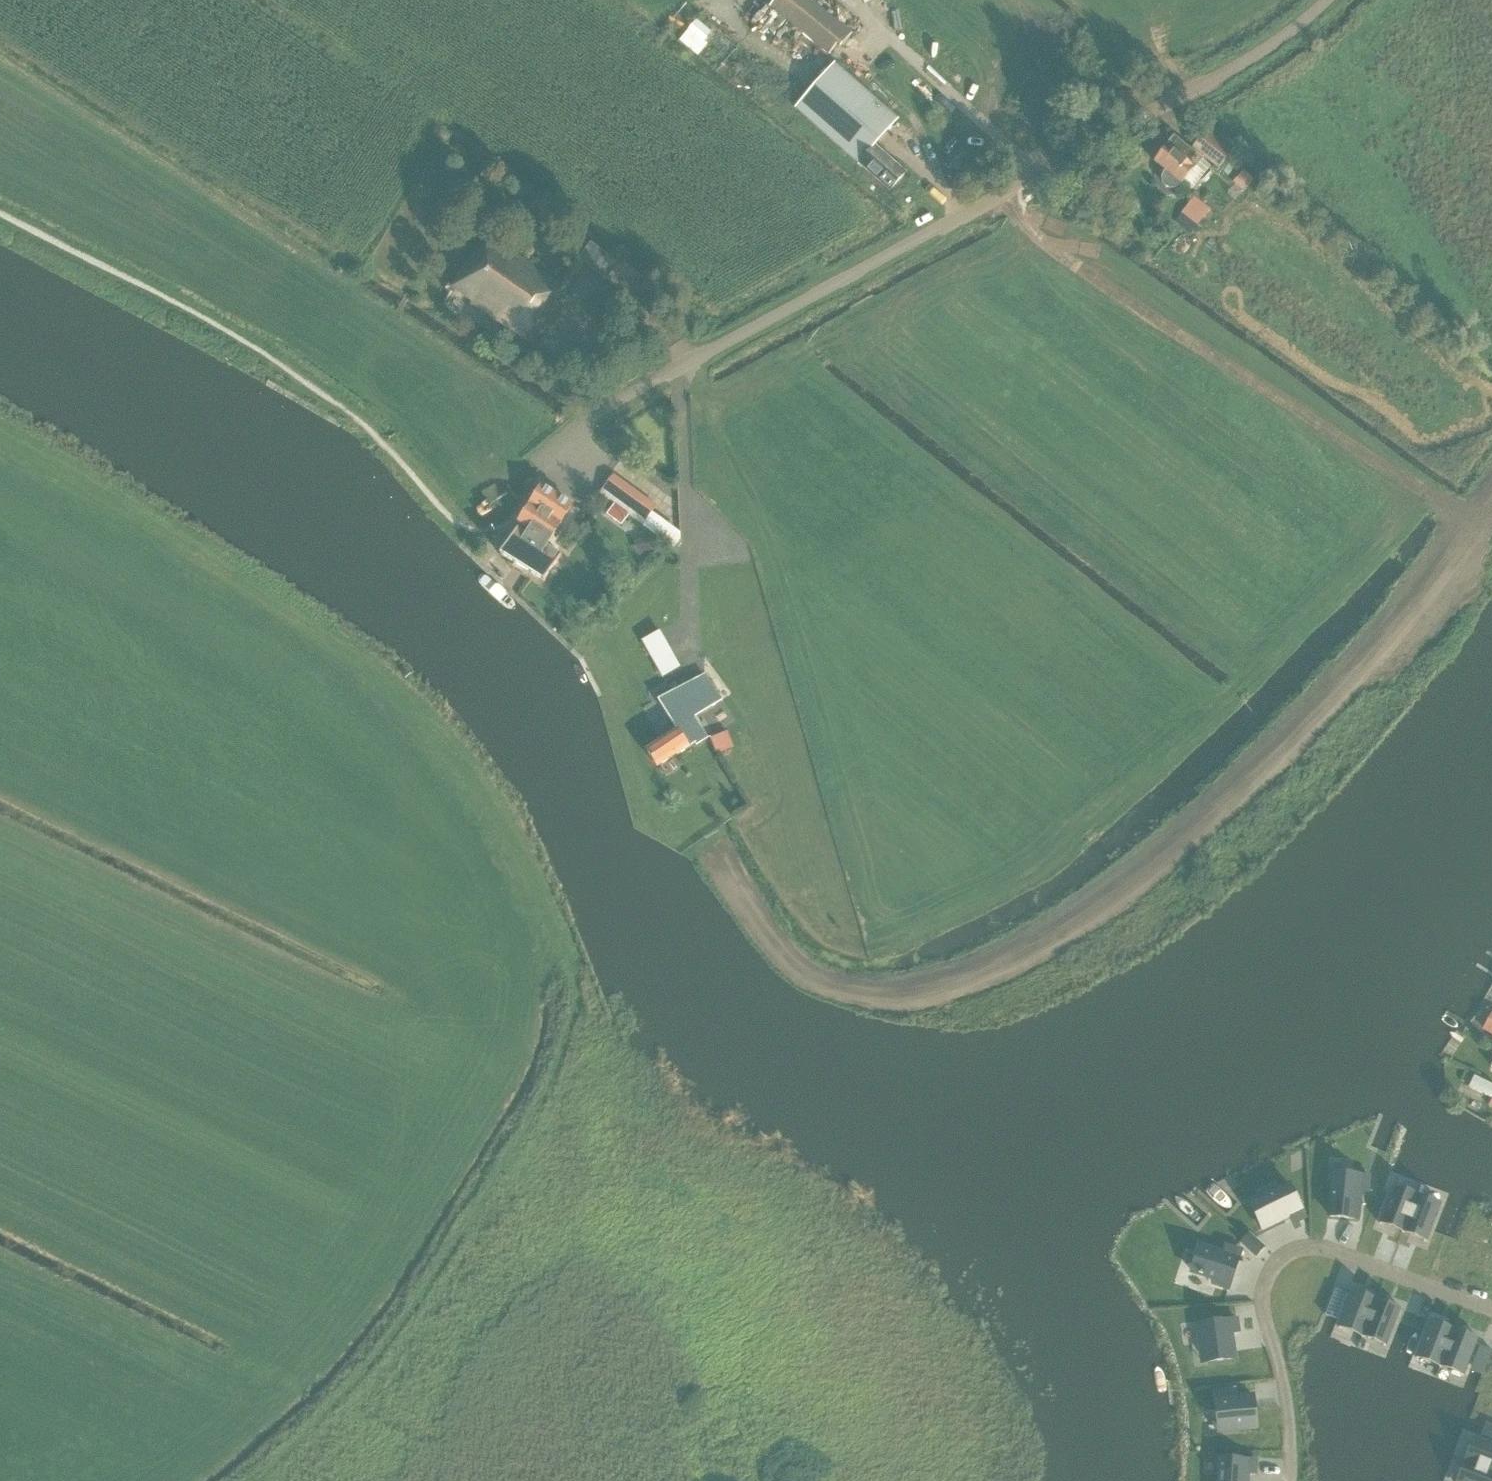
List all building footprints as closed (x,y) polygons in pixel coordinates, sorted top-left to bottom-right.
[(810,0),(775,0),(770,6),(769,7),(829,55),(838,43),(842,46),(851,33),(810,0)] [(692,18),(675,38),(695,54),(711,33),(692,18)] [(906,172),(876,146),(900,118),(836,63),(795,109),(889,191),(906,172)] [(1230,153),(1207,132),(1193,147),(1216,168),(1230,153)] [(1166,146),(1167,146),(1154,161),(1166,171),(1164,173),(1163,174),(1162,175),(1162,176),(1162,177),(1161,179),(1162,180),(1162,181),(1162,182),(1163,183),(1163,185),(1164,185),(1165,186),(1167,187),(1168,188),(1169,188),(1170,188),(1172,188),(1174,188),(1176,187),(1177,186),(1179,185),(1180,183),(1181,184),(1201,159),(1174,136),(1166,146)] [(1220,214),(1196,197),(1178,222),(1182,225),(1188,217),(1207,231),(1220,214)] [(471,304),(532,343),(566,290),(485,237),(452,288),(473,301),(471,304)] [(621,261),(620,263),(591,243),(578,260),(607,279),(606,281),(635,303),(651,282),(621,261)] [(658,505),(614,474),(600,494),(644,525),(658,505)] [(548,542),(572,506),(541,486),(518,522),(526,527),(522,532),(517,528),(499,555),(542,583),(560,555),(546,546),(548,542)] [(653,551),(650,537),(634,540),(637,554),(653,551)] [(657,626),(638,637),(662,677),(681,666),(657,626)] [(707,739),(694,719),(723,699),(705,673),(658,699),(677,729),(645,750),(656,768),(689,746),(691,749),(707,739)] [(735,748),(728,731),(711,738),(718,754),(735,748)] [(1481,1030),(1491,1036),(1491,1011),(1481,1030)] [(1491,1084),(1491,1079),(1470,1072),(1465,1087),(1488,1095),(1491,1084)] [(1359,1190),(1368,1191),(1369,1176),(1335,1172),(1330,1216),(1356,1219),(1359,1190)] [(1290,1185),(1250,1205),(1262,1229),(1290,1215),(1294,1222),(1306,1217),(1290,1185)] [(1393,1187),(1380,1221),(1403,1230),(1416,1196),(1393,1187)] [(1426,1239),(1440,1205),(1416,1196),(1403,1230),(1426,1239)] [(1482,1230),(1491,1233),(1491,1204),(1482,1230)] [(1264,1247),(1249,1233),(1240,1243),(1255,1257),(1264,1247)] [(1213,1282),(1228,1287),(1241,1250),(1227,1245),(1224,1253),(1200,1245),(1191,1271),(1215,1279),(1213,1282)] [(1296,1285),(1298,1274),(1282,1272),(1281,1282),(1296,1285)] [(1353,1292),(1340,1326),(1362,1335),(1376,1300),(1353,1292)] [(1173,1296),(1158,1300),(1162,1313),(1177,1308),(1173,1296)] [(1376,1300),(1362,1335),(1385,1343),(1395,1320),(1399,1309),(1376,1300)] [(1238,1331),(1236,1319),(1202,1323),(1206,1361),(1233,1358),(1230,1332),(1238,1331)] [(1453,1330),(1431,1321),(1426,1332),(1417,1356),(1440,1365),(1453,1330)] [(1453,1330),(1440,1365),(1463,1373),(1472,1350),(1476,1339),(1453,1330)] [(1215,1391),(1218,1427),(1256,1422),(1253,1396),(1227,1398),(1226,1390),(1215,1391)] [(1475,1438),(1466,1461),(1491,1471),(1491,1445),(1475,1438)] [(1252,1472),(1253,1460),(1219,1458),(1217,1480),(1244,1480),(1244,1471),(1252,1472)] [(1466,1461),(1458,1480),(1491,1480),(1491,1471),(1466,1461)]
